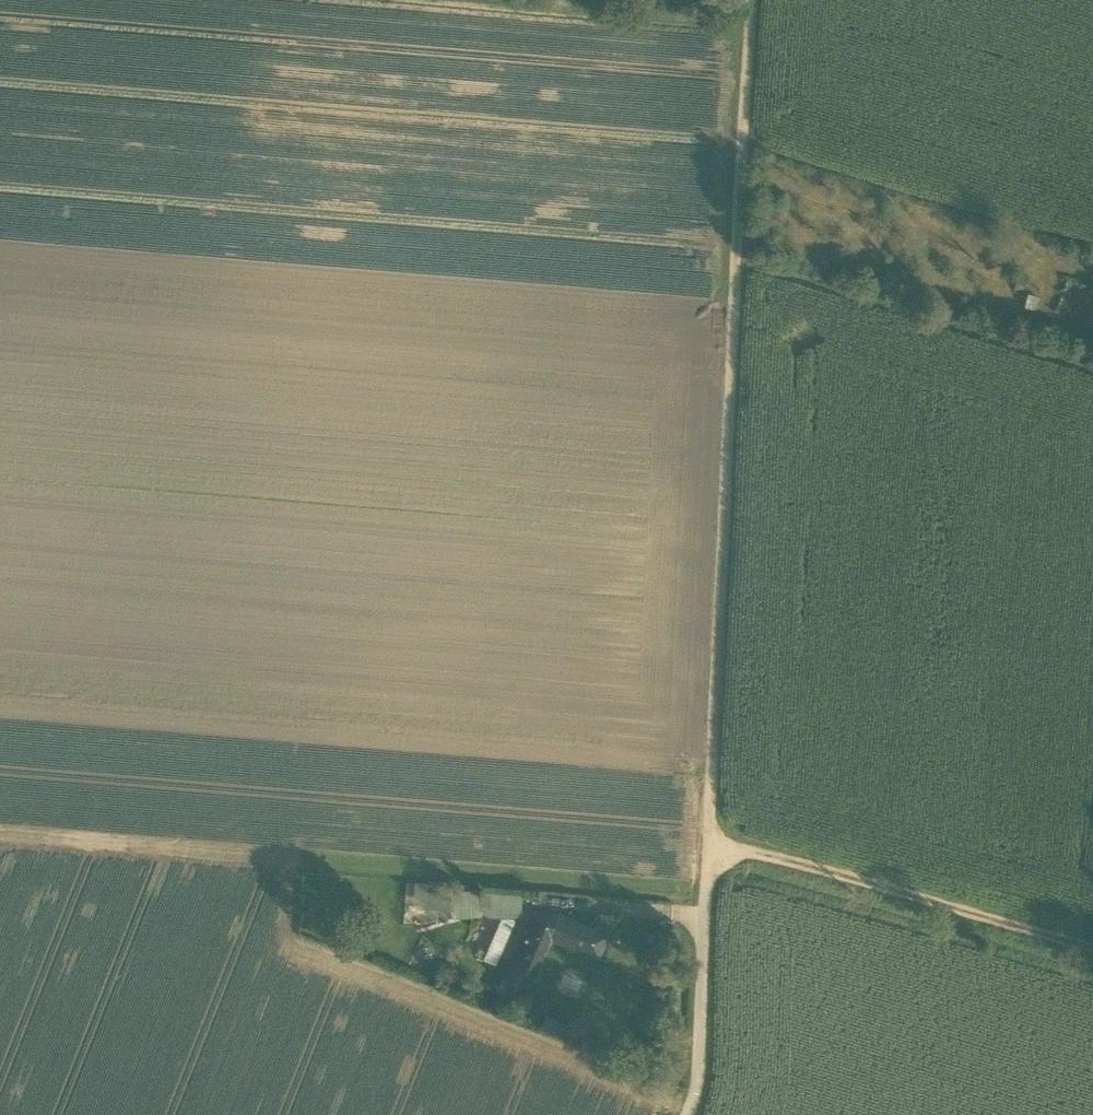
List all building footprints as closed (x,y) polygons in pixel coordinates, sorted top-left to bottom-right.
[(481,909),(492,910),(494,893),(482,892),(481,909)] [(521,912),(522,912),(523,896),(494,893),(492,910),(521,912)] [(498,963),(533,978),(551,938),(599,958),(609,936),(559,915),(522,912),(521,912),(498,963)]
